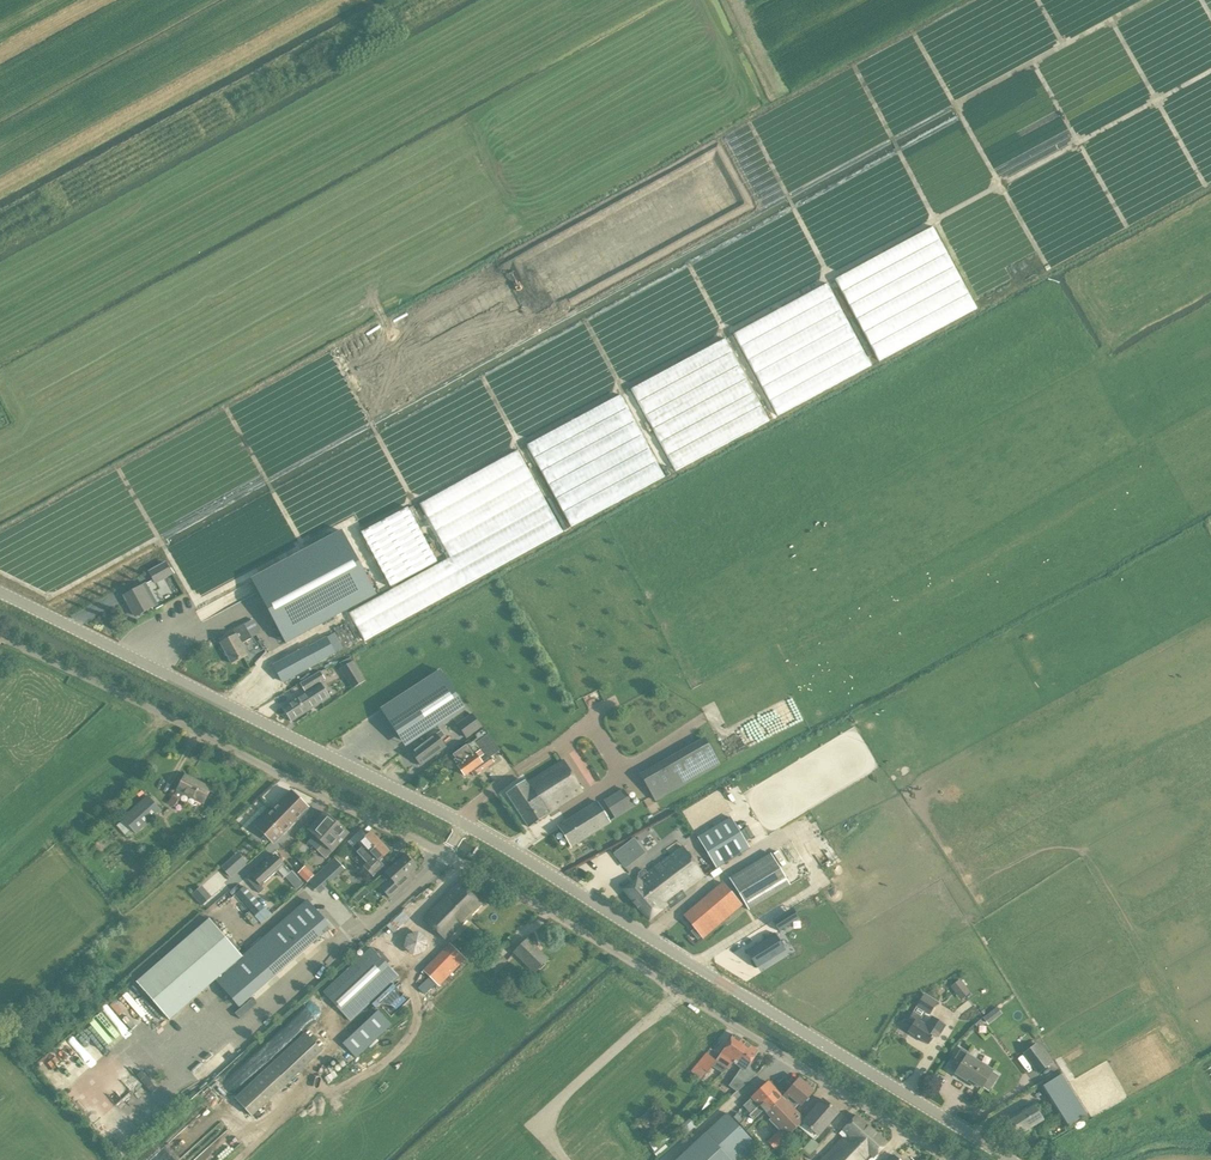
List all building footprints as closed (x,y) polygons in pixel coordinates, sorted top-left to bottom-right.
[(937,226),(837,274),(877,358),(978,310),(937,226)] [(832,283),(735,329),(775,413),(872,367),(832,283)] [(673,469),(770,423),(730,338),(633,384),(673,469)] [(627,395),(530,438),(567,523),(665,480),(627,395)] [(437,562),(408,508),(361,533),(391,588),(437,562)] [(341,531),(251,581),(287,645),(377,596),(341,531)] [(156,582),(172,573),(167,563),(150,572),(156,582)] [(145,594),(150,592),(146,584),(125,595),(137,616),(153,608),(145,594)] [(253,620),(244,625),(233,631),(236,634),(220,643),(232,664),(248,655),(242,644),(261,633),(253,620)] [(334,633),(327,637),(274,666),(283,682),(336,654),(335,653),(343,649),(334,633)] [(340,668),(352,689),(365,681),(366,681),(353,660),(340,668)] [(320,670),(301,683),(307,691),(312,688),(320,683),(326,679),(320,670)] [(397,733),(410,744),(465,709),(440,671),(381,709),(397,733)] [(320,683),(312,688),(307,691),(283,707),(293,721),(330,697),(320,683)] [(472,714),(457,725),(466,738),(481,727),(472,714)] [(476,743),(488,735),(484,729),(475,736),(477,739),(452,758),(458,766),(459,767),(475,754),(474,752),(480,748),(476,743)] [(414,759),(418,765),(420,764),(421,765),(445,747),(440,740),(445,735),(441,730),(436,735),(435,734),(411,752),(415,758),(414,759)] [(459,767),(458,766),(458,767),(465,776),(471,772),(475,777),(494,763),(490,758),(500,751),(488,735),(476,743),(480,748),(474,752),(475,754),(459,767)] [(642,776),(656,800),(720,763),(706,739),(642,776)] [(549,813),(583,791),(564,761),(527,784),(526,782),(507,795),(529,827),(549,814),(549,813)] [(172,786),(163,801),(179,810),(181,804),(199,814),(211,790),(182,774),(175,788),(172,786)] [(506,791),(527,778),(524,774),(504,787),(506,791)] [(605,797),(614,817),(634,808),(625,788),(605,797)] [(274,843),(309,807),(292,791),(257,827),(274,843)] [(137,834),(161,812),(148,797),(123,819),(137,834)] [(610,823),(597,802),(559,826),(572,847),(610,823)] [(316,848),(318,850),(324,843),(322,841),(337,823),(325,812),(309,830),(315,835),(309,842),(316,848)] [(697,836),(698,837),(717,868),(749,848),(730,817),(697,836)] [(324,843),(318,850),(326,858),(332,852),(349,833),(337,823),(322,841),(324,843)] [(363,859),(381,843),(372,833),(360,844),(358,842),(353,848),(363,859)] [(634,838),(618,850),(629,865),(645,853),(634,838)] [(794,840),(730,874),(748,908),(812,874),(794,840)] [(390,852),(381,843),(363,859),(368,864),(365,867),(364,867),(374,878),(374,877),(384,867),(385,868),(385,867),(380,861),(390,852)] [(638,873),(637,879),(623,890),(636,905),(650,892),(649,890),(656,885),(660,889),(667,884),(669,887),(668,888),(675,897),(704,876),(703,875),(684,848),(682,847),(648,873),(645,870),(643,869),(638,873)] [(248,880),(260,893),(264,890),(261,886),(285,865),(276,855),(248,880)] [(406,855),(382,877),(387,882),(380,888),(390,898),(412,879),(409,876),(417,868),(406,855)] [(316,890),(343,866),(336,858),(309,882),(316,890)] [(224,869),(230,877),(236,872),(229,864),(224,869)] [(314,875),(304,866),(297,873),(307,883),(314,875)] [(220,885),(227,878),(219,870),(212,877),(220,885)] [(300,881),(294,886),(298,890),(304,885),(300,881)] [(435,930),(470,894),(459,883),(424,919),(435,930)] [(741,905),(730,893),(722,883),(684,914),(703,937),(741,905)] [(203,884),(192,892),(202,905),(213,896),(203,884)] [(666,903),(675,897),(668,888),(669,887),(667,884),(660,889),(656,885),(649,890),(650,892),(636,905),(649,919),(667,905),(666,903)] [(244,885),(235,892),(255,915),(264,908),(244,885)] [(355,899),(359,904),(364,899),(360,894),(355,899)] [(481,904),(470,894),(435,930),(446,940),(481,904)] [(307,901),(243,956),(215,980),(239,1007),(331,928),(307,901)] [(409,919),(403,912),(390,924),(396,931),(409,919)] [(773,921),(779,931),(793,922),(787,912),(773,921)] [(215,980),(243,956),(234,947),(210,919),(136,983),(161,1011),(169,1021),(215,980)] [(403,946),(418,956),(430,940),(415,929),(403,946)] [(775,933),(746,951),(757,968),(786,950),(775,933)] [(534,971),(547,958),(528,939),(514,952),(534,971)] [(423,971),(429,977),(418,988),(425,994),(437,984),(438,985),(464,958),(449,944),(423,971)] [(350,1020),(398,977),(372,949),(325,992),(350,1020)] [(496,972),(507,961),(496,949),(484,961),(496,972)] [(970,992),(959,979),(950,987),(954,992),(959,988),(965,996),(970,992)] [(924,994),(923,995),(907,1021),(912,1024),(908,1031),(928,1044),(935,1032),(939,1034),(944,1025),(931,1017),(925,1026),(918,1021),(924,1011),(928,1014),(936,1002),(924,994)] [(252,996),(236,1012),(241,1018),(258,1002),(252,996)] [(321,1001),(307,1006),(310,1017),(324,1012),(321,1001)] [(984,1017),(989,1024),(1003,1013),(997,1007),(984,1017)] [(356,1057),(391,1025),(378,1011),(343,1044),(356,1057)] [(236,1098),(252,1116),(322,1051),(305,1033),(236,1098)] [(716,1061),(710,1056),(706,1053),(697,1063),(707,1072),(712,1066),(722,1073),(728,1068),(732,1062),(729,1060),(735,1052),(737,1053),(745,1042),(734,1034),(716,1061)] [(758,1050),(745,1042),(737,1053),(735,1052),(729,1060),(732,1062),(741,1068),(729,1087),(737,1091),(756,1074),(746,1067),(758,1050)] [(1023,1054),(1038,1073),(1049,1064),(1034,1045),(1023,1054)] [(959,1049),(949,1067),(956,1071),(954,1074),(966,1080),(967,1079),(981,1087),(988,1090),(993,1083),(986,1079),(992,1071),(966,1055),(967,1054),(959,1049)] [(122,1079),(130,1089),(141,1081),(133,1071),(122,1079)] [(1068,1126),(1086,1114),(1061,1074),(1043,1085),(1068,1126)] [(798,1078),(782,1097),(772,1106),(765,1113),(770,1118),(769,1120),(779,1130),(768,1140),(775,1147),(798,1125),(804,1120),(793,1109),(798,1103),(800,1105),(812,1091),(798,1078)] [(751,1097),(752,1097),(743,1106),(750,1113),(753,1110),(759,1105),(758,1104),(775,1089),(768,1082),(751,1097)] [(753,1110),(750,1113),(748,1115),(754,1120),(763,1111),(765,1113),(772,1106),(782,1097),(775,1089),(758,1104),(759,1105),(753,1110)] [(822,1099),(804,1120),(798,1125),(814,1140),(837,1112),(822,1099)] [(1014,1137),(1042,1120),(1032,1104),(1004,1121),(1014,1137)] [(647,1112),(642,1117),(645,1121),(651,1116),(647,1112)] [(756,1145),(726,1113),(676,1159),(739,1159),(756,1145)] [(739,1123),(743,1120),(737,1113),(734,1117),(739,1123)] [(872,1130),(856,1115),(839,1134),(843,1138),(822,1159),(845,1159),(872,1130)] [(872,1130),(845,1159),(868,1159),(871,1156),(873,1158),(886,1143),(872,1130)]
